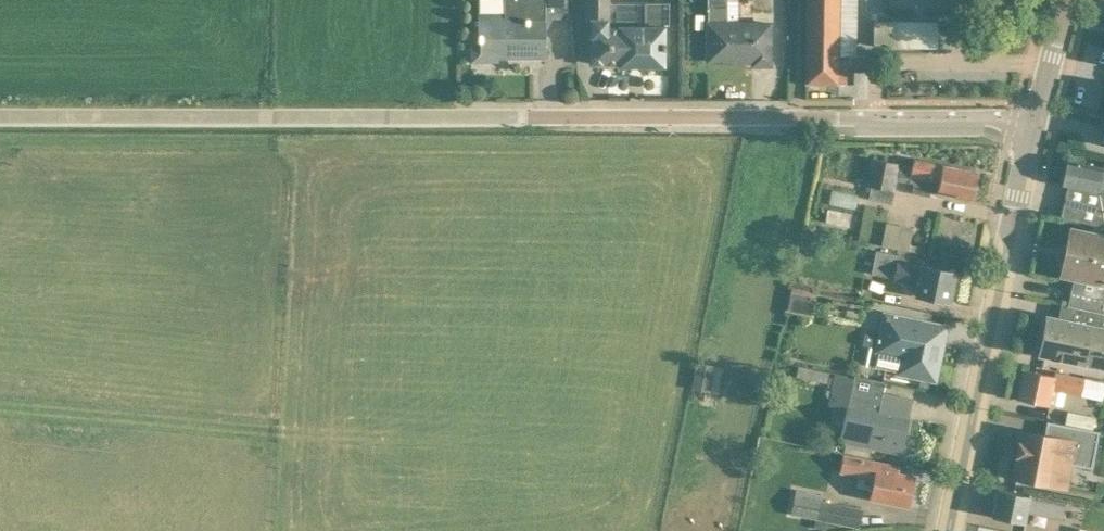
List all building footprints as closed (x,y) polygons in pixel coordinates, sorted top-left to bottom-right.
[(542,68),(543,0),(502,0),(502,15),(470,15),(469,67),(542,68)] [(664,72),(664,1),(642,1),(642,26),(607,26),(607,0),(586,0),(586,72),(664,72)] [(805,84),(846,84),(846,56),(839,56),(840,0),(806,0),(805,84)] [(839,56),(846,56),(856,57),(857,0),(840,0),(839,56)] [(928,14),(928,0),(876,0),(876,14),(928,14)] [(704,64),(767,63),(766,19),(704,20),(704,64)] [(875,21),(875,47),(938,48),(939,21),(875,21)] [(856,189),(886,190),(888,154),(857,153),(856,189)] [(1097,190),(1100,179),(1103,180),(1103,158),(1102,167),(1064,157),(1058,179),(1097,190)] [(910,188),(971,200),(977,170),(916,158),(910,188)] [(818,191),(816,203),(845,207),(846,194),(818,191)] [(870,243),(897,248),(902,224),(875,218),(870,243)] [(1103,282),(1103,231),(1067,222),(1055,270),(1103,282)] [(892,285),(952,298),(959,267),(898,254),(892,285)] [(1103,368),(1103,323),(1045,309),(1035,351),(1103,368)] [(897,373),(935,381),(947,323),(882,310),(875,349),(900,354),(897,373)] [(1050,389),(1078,395),(1082,375),(1023,364),(1017,395),(1048,401),(1050,389)] [(837,441),(902,453),(913,395),(848,383),(837,441)] [(1083,420),(1084,410),(1056,406),(1055,416),(1083,420)] [(1009,476),(1067,487),(1071,463),(1091,467),(1098,429),(1045,420),(1044,428),(1019,424),(1009,476)] [(908,504),(915,474),(897,470),(899,463),(842,451),(838,471),(871,478),(867,496),(908,504)] [(783,486),(780,511),(807,514),(810,489),(783,486)] [(990,518),(1060,530),(1066,501),(996,488),(990,518)]
